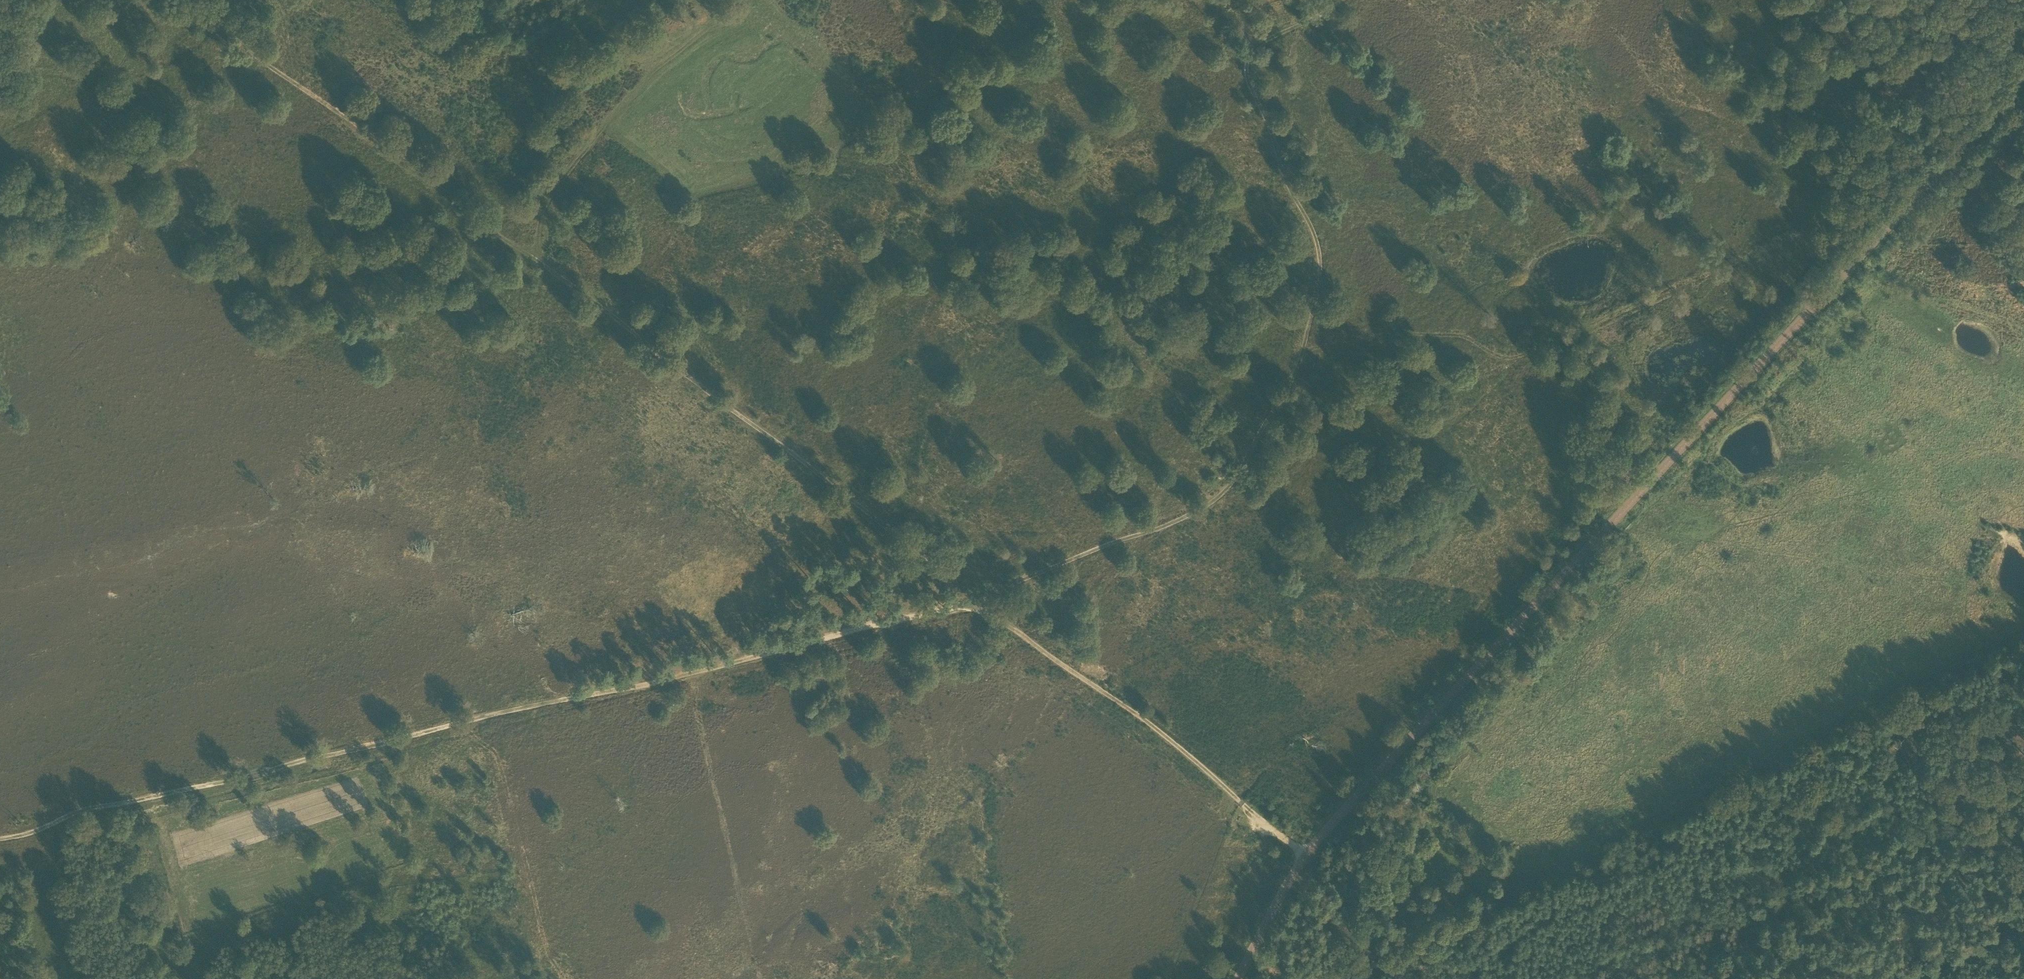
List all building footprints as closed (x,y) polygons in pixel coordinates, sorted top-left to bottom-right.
[(1430,729),(1420,738),(1427,745),(1437,737),(1430,729)]
